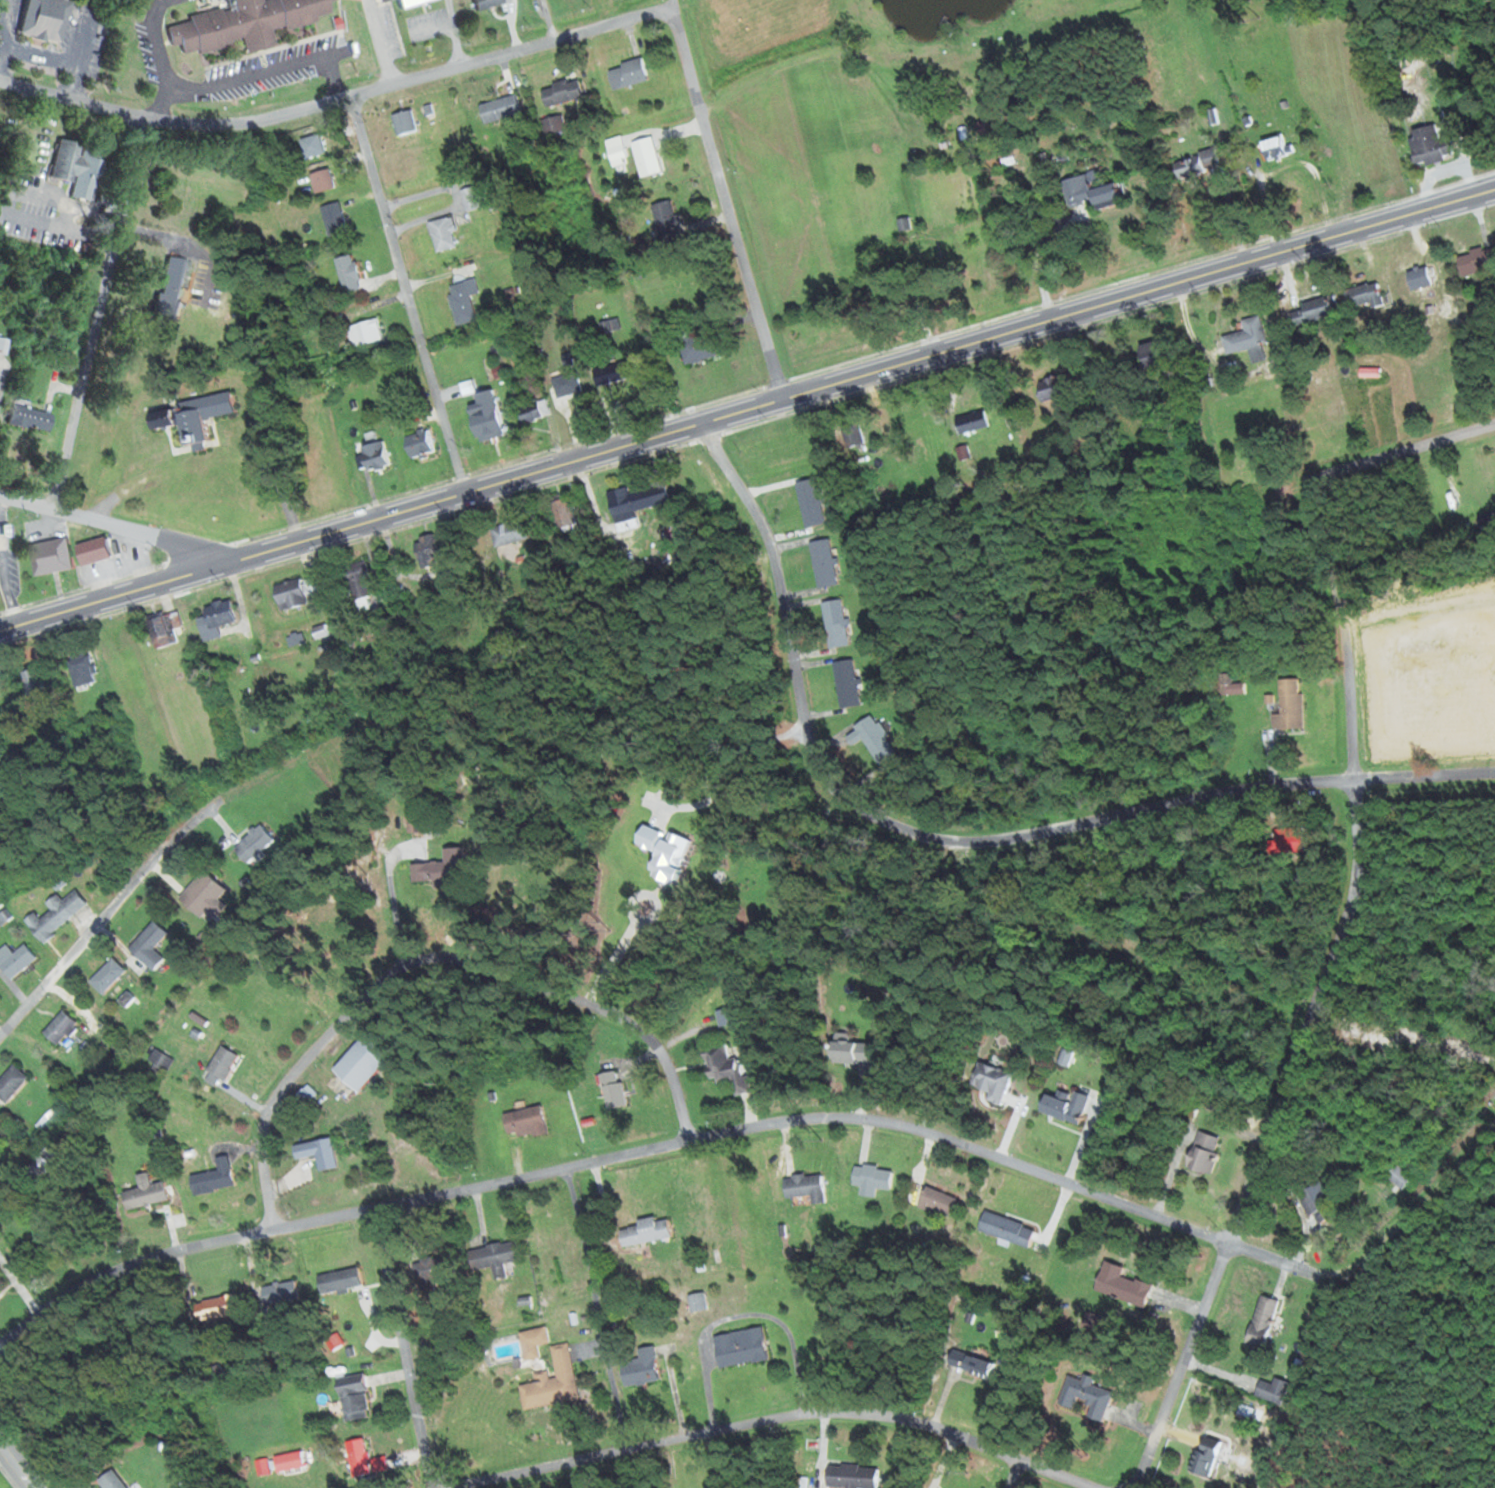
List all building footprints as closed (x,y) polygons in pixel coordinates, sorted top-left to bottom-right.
[(65,0),(62,0),(23,0),(17,36),(58,42),(65,0)] [(211,14),(163,22),(167,48),(176,47),(178,56),(240,45),(241,52),(273,46),(271,31),(316,23),(315,17),(329,15),(327,1),(334,0),(209,0),(211,14)] [(434,0),(393,0),(396,9),(434,0)] [(471,13),(508,1),(508,0),(467,0),(471,13)] [(607,69),(613,90),(648,80),(643,58),(607,69)] [(540,88),(545,107),(582,97),(577,78),(540,88)] [(521,114),(516,95),(480,105),(485,124),(521,114)] [(392,115),(399,136),(419,130),(412,109),(392,115)] [(541,122),(548,137),(567,129),(561,114),(541,122)] [(996,120),(974,123),(975,135),(997,133),(996,120)] [(1449,157),(1438,122),(1407,132),(1418,167),(1449,157)] [(305,159),(324,153),(319,134),(300,139),(305,159)] [(612,165),(629,160),(621,136),(604,141),(612,165)] [(641,177),(662,171),(651,137),(630,143),(641,177)] [(1292,146),(1284,146),(1283,137),(1260,138),(1261,158),(1293,156),(1292,146)] [(67,198),(87,202),(97,154),(77,150),(67,198)] [(1003,167),(1014,162),(1010,151),(999,155),(1003,167)] [(1171,159),(1174,181),(1205,175),(1203,168),(1215,166),(1212,152),(1171,159)] [(315,193),(335,189),(331,169),(311,173),(315,193)] [(1092,209),(1118,203),(1114,183),(1088,189),(1085,175),(1063,180),(1069,205),(1090,201),(1092,209)] [(462,190),(468,211),(483,207),(477,185),(462,190)] [(672,199),(650,206),(662,240),(683,233),(672,199)] [(347,232),(340,202),(322,206),(328,236),(347,232)] [(461,245),(450,216),(428,224),(439,253),(461,245)] [(1494,268),(1494,265),(1491,247),(1455,256),(1460,276),(1494,268)] [(336,256),(342,293),(361,290),(355,253),(336,256)] [(152,314),(175,319),(187,260),(163,255),(152,314)] [(1406,273),(1411,291),(1432,284),(1427,267),(1406,273)] [(477,321),(470,295),(480,292),(476,278),(447,287),(458,326),(477,321)] [(1382,301),(1377,281),(1343,290),(1348,309),(1382,301)] [(1288,305),(1292,325),(1332,317),(1328,298),(1288,305)] [(1221,335),(1225,353),(1249,347),(1252,362),(1268,358),(1258,315),(1241,319),(1244,330),(1221,335)] [(383,341),(377,318),(347,325),(353,348),(383,341)] [(619,318),(600,321),(602,333),(621,330),(619,318)] [(683,363),(716,357),(712,333),(679,339),(683,363)] [(1167,357),(1158,337),(1135,346),(1143,367),(1167,357)] [(592,366),(595,384),(630,379),(627,361),(592,366)] [(556,397),(582,390),(577,371),(551,377),(556,397)] [(1040,401),(1067,394),(1061,373),(1034,381),(1040,401)] [(475,441),(502,436),(492,388),(474,392),(476,403),(467,404),(475,441)] [(233,412),(229,391),(172,402),(181,443),(205,439),(201,419),(233,412)] [(515,407),(520,423),(549,414),(544,398),(515,407)] [(42,431),(46,411),(4,404),(1,424),(42,431)] [(172,423),(169,408),(146,413),(149,428),(172,423)] [(954,417),(959,433),(989,426),(985,409),(954,417)] [(848,450),(866,443),(856,416),(838,423),(848,450)] [(408,457),(434,451),(429,429),(403,435),(408,457)] [(387,467),(387,442),(363,442),(363,467),(387,467)] [(797,481),(805,526),(825,523),(818,478),(797,481)] [(669,501),(665,483),(628,492),(627,486),(607,491),(617,532),(638,526),(634,510),(669,501)] [(550,498),(557,528),(576,523),(568,493),(550,498)] [(490,528),(495,547),(529,537),(523,518),(490,528)] [(424,558),(440,544),(430,532),(414,545),(424,558)] [(73,545),(79,566),(111,556),(105,536),(73,545)] [(71,568),(66,537),(28,543),(33,575),(71,568)] [(809,541),(817,588),(839,584),(831,538),(809,541)] [(372,595),(363,560),(343,566),(352,601),(372,595)] [(309,603),(307,597),(320,594),(315,575),(273,586),(279,610),(309,603)] [(200,605),(203,617),(197,618),(202,641),(220,637),(218,626),(234,622),(229,599),(200,605)] [(847,645),(844,599),(822,600),(825,647),(847,645)] [(178,642),(175,628),(181,626),(177,609),(144,617),(152,648),(178,642)] [(91,651),(67,655),(72,686),(95,683),(91,651)] [(832,661),(839,707),(860,704),(852,658),(832,661)] [(26,695),(45,690),(38,665),(20,669),(26,695)] [(1220,694),(1230,694),(1230,674),(1220,674),(1220,694)] [(1302,727),(1299,677),(1277,678),(1279,712),(1271,713),(1272,728),(1302,727)] [(854,723),(873,765),(894,756),(875,714),(854,723)] [(423,831),(420,808),(404,810),(407,833),(423,831)] [(261,851),(273,838),(259,824),(234,849),(251,867),(264,854),(261,851)] [(432,887),(465,885),(463,846),(442,847),(442,861),(410,863),(411,881),(432,881),(432,887)] [(200,918),(206,911),(215,919),(226,905),(218,899),(225,890),(202,870),(177,899),(200,918)] [(88,906),(75,890),(61,901),(55,893),(43,902),(49,910),(39,918),(34,911),(24,919),(40,941),(88,906)] [(165,959),(154,948),(167,934),(154,921),(128,947),(152,972),(165,959)] [(11,979),(37,959),(25,944),(13,953),(6,944),(0,949),(0,965),(11,979)] [(126,971),(112,957),(89,981),(102,995),(126,971)] [(720,1025),(736,1023),(735,1008),(719,1010),(720,1025)] [(78,1025),(63,1010),(42,1032),(56,1046),(78,1025)] [(331,1070),(358,1092),(391,1054),(365,1031),(331,1070)] [(827,1062),(873,1062),(873,1041),(827,1041),(827,1062)] [(736,1095),(752,1091),(743,1056),(730,1059),(726,1042),(703,1048),(713,1085),(732,1080),(736,1095)] [(205,1070),(223,1080),(237,1056),(219,1045),(205,1070)] [(172,1058),(154,1051),(148,1065),(166,1073),(172,1058)] [(1003,1106),(1012,1072),(976,1062),(970,1086),(988,1091),(986,1101),(1003,1106)] [(5,1103),(28,1078),(12,1064),(0,1077),(0,1099),(5,1103)] [(609,1110),(628,1104),(617,1069),(598,1074),(609,1110)] [(294,1096),(301,1105),(316,1094),(309,1085),(294,1096)] [(1071,1095),(1058,1091),(1056,1097),(1044,1093),(1037,1112),(1080,1126),(1085,1110),(1067,1104),(1071,1095)] [(503,1113),(507,1135),(516,1133),(517,1139),(547,1133),(541,1106),(503,1113)] [(1221,1138),(1197,1131),(1186,1167),(1211,1174),(1221,1138)] [(331,1137),(292,1144),(294,1159),(316,1155),(319,1171),(337,1167),(331,1137)] [(58,1156),(46,1146),(26,1168),(38,1179),(58,1156)] [(188,1175),(192,1194),(233,1187),(228,1154),(215,1156),(217,1170),(188,1175)] [(1402,1190),(1412,1177),(1395,1163),(1385,1176),(1402,1190)] [(890,1190),(893,1169),(855,1164),(852,1184),(890,1190)] [(168,1202),(163,1181),(151,1184),(148,1172),(134,1175),(137,1188),(121,1192),(125,1211),(168,1202)] [(826,1202),(824,1174),(783,1177),(785,1197),(812,1195),(812,1203),(826,1202)] [(1297,1194),(1316,1226),(1340,1212),(1321,1180),(1297,1194)] [(955,1197),(925,1186),(917,1206),(947,1218),(955,1197)] [(977,1232),(1030,1248),(1036,1227),(983,1211),(977,1232)] [(657,1239),(653,1216),(618,1222),(622,1246),(657,1239)] [(507,1277),(505,1263),(520,1261),(517,1241),(471,1248),(474,1270),(492,1267),(494,1279),(507,1277)] [(449,1257),(418,1259),(420,1285),(451,1283),(449,1257)] [(1093,1292),(1144,1308),(1152,1285),(1121,1275),(1124,1268),(1104,1261),(1093,1292)] [(358,1268),(317,1274),(320,1295),(362,1289),(358,1268)] [(299,1299),(295,1280),(260,1287),(264,1307),(299,1299)] [(1262,1349),(1278,1300),(1259,1294),(1244,1343),(1262,1349)] [(195,1323),(234,1315),(230,1295),(191,1303),(195,1323)] [(766,1359),(760,1327),(711,1335),(716,1368),(766,1359)] [(569,1343),(551,1346),(556,1379),(519,1384),(523,1409),(577,1401),(569,1343)] [(653,1346),(637,1348),(638,1360),(619,1362),(622,1386),(657,1382),(653,1346)] [(995,1361),(948,1351),(945,1368),(991,1377),(995,1361)] [(343,1422),(371,1417),(363,1373),(336,1378),(343,1422)] [(1077,1402),(1090,1407),(1086,1417),(1101,1423),(1113,1390),(1069,1375),(1059,1404),(1074,1409),(1077,1402)] [(1253,1394),(1278,1406),(1289,1384),(1274,1377),(1270,1384),(1260,1379),(1253,1394)] [(1220,1441),(1200,1436),(1191,1473),(1210,1478),(1220,1441)] [(352,1477),(370,1473),(362,1438),(344,1442),(352,1477)] [(878,1466),(827,1465),(826,1487),(848,1487),(877,1487),(878,1466)] [(102,1487),(126,1487),(111,1469),(96,1481),(102,1487)]
